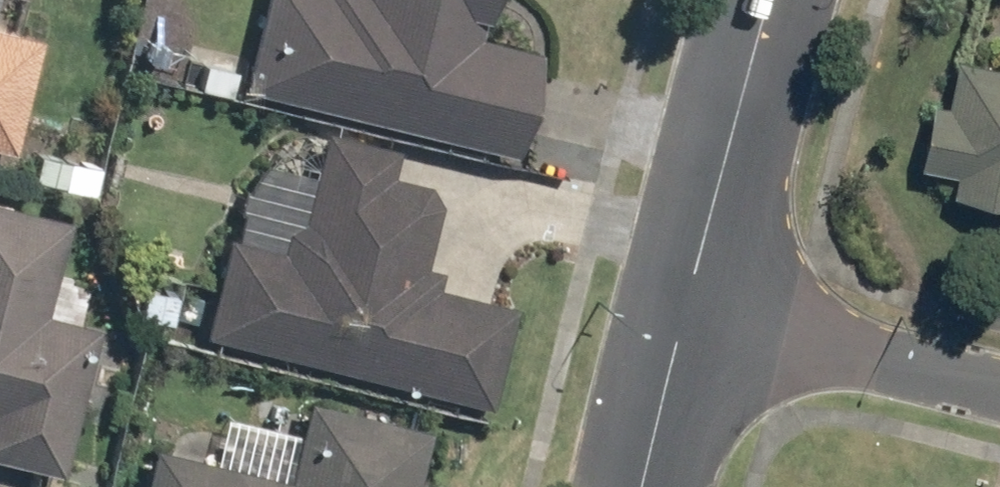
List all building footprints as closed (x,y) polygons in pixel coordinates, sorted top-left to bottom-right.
[(231,92),(505,159),(532,49),(481,37),(490,0),(254,0),(231,92)] [(3,156),(34,34),(0,25),(0,155),(3,156)] [(994,50),(991,67),(949,60),(940,106),(922,103),(909,171),(949,178),(945,199),(999,210),(999,51),(994,50)] [(216,237),(190,340),(480,411),(505,309),(428,290),(433,270),(416,266),(435,188),(383,176),(390,149),(313,130),(283,254),(216,237)] [(0,203),(0,460),(53,472),(85,326),(35,315),(58,215),(0,203)] [(135,486),(406,486),(420,431),(295,399),(274,480),(145,448),(135,486)]
